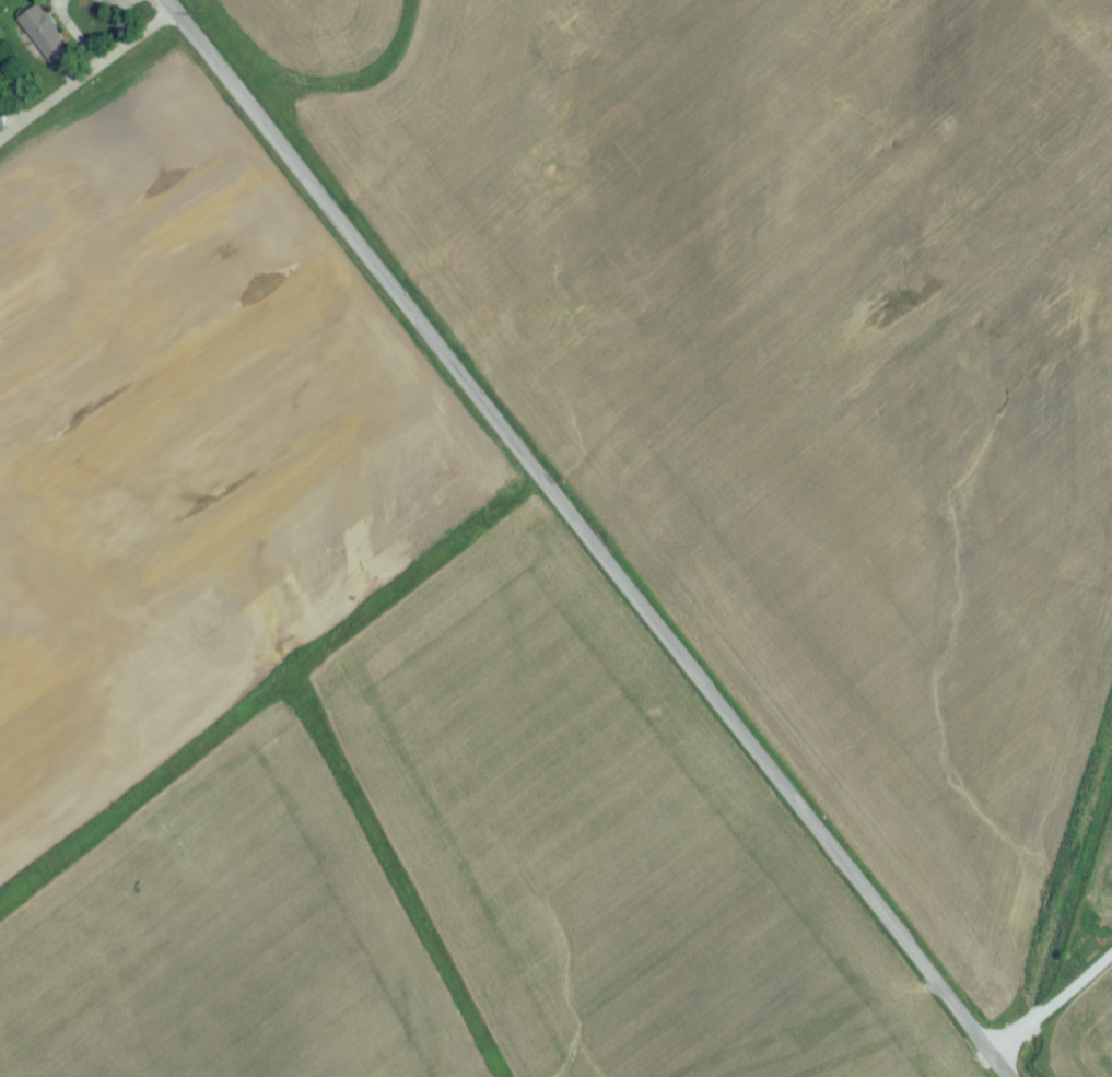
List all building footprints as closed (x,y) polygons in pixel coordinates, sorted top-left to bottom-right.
[(41,10),(17,26),(52,77),(75,61),(41,10)]
